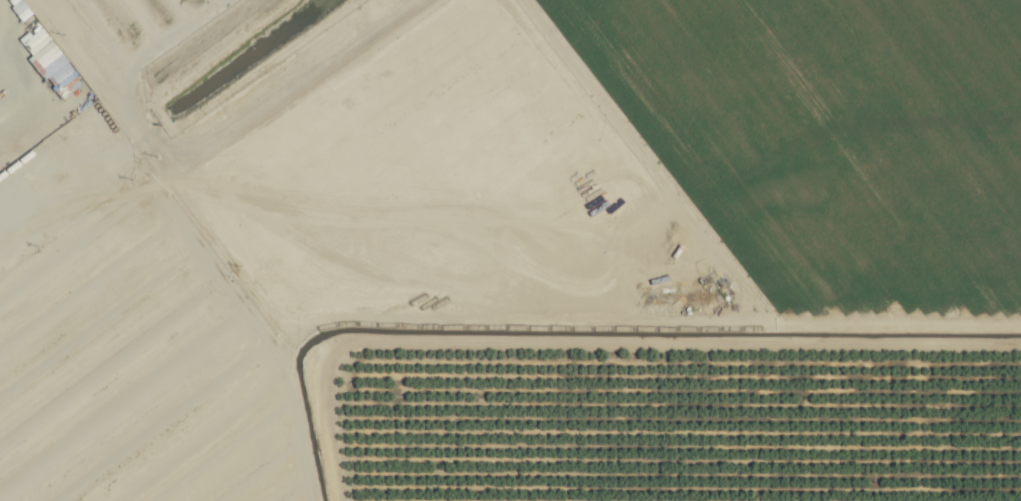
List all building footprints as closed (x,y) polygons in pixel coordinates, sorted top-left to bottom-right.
[(77,74),(42,27),(31,34),(29,31),(19,39),(31,56),(30,57),(54,90),(77,74)]
